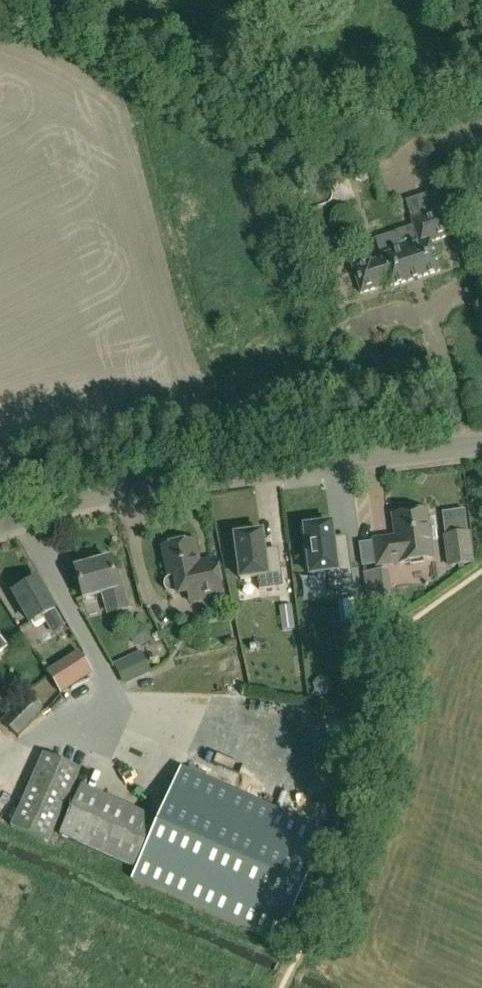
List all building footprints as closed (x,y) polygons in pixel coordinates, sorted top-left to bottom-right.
[(419,244),(381,256),(380,256),(381,259),(371,262),(370,260),(352,266),(361,293),(379,288),(378,285),(389,282),(390,286),(390,287),(392,287),(392,286),(438,271),(438,272),(440,271),(439,270),(430,242),(453,235),(444,209),(442,210),(411,220),(413,227),(419,244)] [(246,506),(247,528),(270,527),(269,505),(246,506)] [(471,564),(464,509),(442,512),(449,567),(471,564)] [(375,541),(378,565),(400,562),(400,563),(432,559),(425,511),(394,515),(397,538),(375,541)] [(330,590),(353,587),(349,556),(336,558),(333,538),(331,524),(328,525),(328,521),(314,523),(314,526),(304,528),(310,575),(328,573),(330,590)] [(265,562),(264,550),(261,533),(259,533),(258,529),(244,531),(245,535),(235,536),(240,580),(257,578),(259,590),(283,587),(279,560),(265,562)] [(378,565),(375,541),(359,543),(363,567),(378,565)] [(171,593),(174,593),(186,590),(188,601),(222,594),(216,566),(204,569),(199,566),(194,542),(164,548),(170,578),(168,579),(166,580),(165,582),(164,585),(164,587),(165,589),(167,591),(169,592),(171,593)] [(109,613),(128,608),(118,574),(114,575),(109,559),(75,569),(83,599),(103,593),(109,613)] [(387,569),(364,572),(368,604),(391,601),(387,569)] [(53,632),(63,627),(37,580),(14,593),(31,623),(44,616),(53,632)] [(354,599),(342,601),(345,624),(357,622),(354,599)] [(291,605),(280,606),(282,629),(294,628),(291,605)] [(141,651),(113,664),(123,686),(151,673),(141,651)] [(82,655),(69,664),(80,681),(93,673),(92,671),(88,665),(82,655)] [(80,681),(69,664),(49,676),(60,693),(80,681)] [(43,711),(28,695),(1,722),(16,737),(43,711)] [(49,843),(81,769),(42,752),(10,826),(49,843)] [(278,944),(328,834),(181,770),(130,880),(278,944)] [(132,868),(154,820),(81,786),(59,834),(132,868)]
